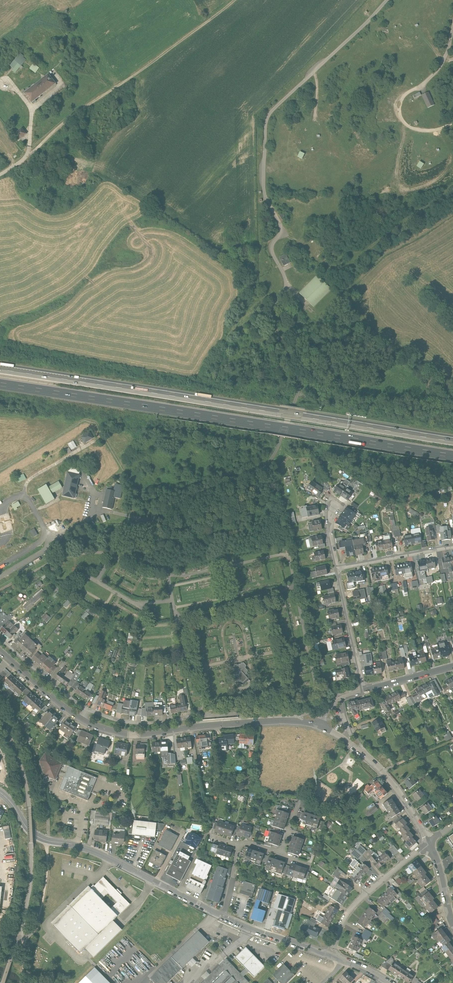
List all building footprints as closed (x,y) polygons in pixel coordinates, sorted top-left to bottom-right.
[(23,66),(27,60),(25,59),(26,58),(22,54),(12,66),(15,69),(14,70),(17,73),(21,69),(23,70),(25,68),(23,66)] [(40,68),(34,64),(31,69),(37,73),(40,68)] [(50,75),(25,94),(33,104),(58,84),(50,75)] [(427,90),(420,94),(425,106),(432,102),(427,90)] [(24,129),(16,135),(20,141),(28,135),(24,129)] [(290,263),(286,255),(279,258),(284,267),(290,263)] [(91,436),(89,433),(82,438),(85,443),(94,438),(92,435),(91,436)] [(68,473),(63,496),(74,499),(80,475),(68,473)] [(25,479),(23,474),(16,478),(18,482),(25,479)] [(342,483),(341,486),(346,489),(350,483),(346,481),(344,483),(342,483)] [(58,482),(48,487),(51,494),(62,488),(58,482)] [(322,484),(319,488),(322,490),(326,492),(329,491),(328,489),(325,484),(324,482),(322,484)] [(306,491),(317,498),(322,490),(319,488),(311,483),(306,491)] [(115,484),(114,491),(115,492),(114,497),(120,498),(122,486),(115,484)] [(46,485),(38,490),(46,504),(54,499),(46,485)] [(334,493),(340,497),(346,489),(341,486),(339,485),(334,493)] [(352,494),(346,489),(340,497),(347,502),(348,500),(352,494)] [(106,490),(102,507),(111,509),(114,497),(115,492),(114,491),(106,490)] [(376,494),(373,498),(381,502),(384,496),(378,493),(377,495),(376,494)] [(301,519),(308,518),(306,509),(306,507),(302,508),(302,510),(300,510),(301,519)] [(319,515),(317,507),(306,509),(308,518),(319,515)] [(347,509),(341,517),(350,523),(355,516),(353,514),(353,513),(347,509)] [(419,515),(410,510),(408,513),(417,519),(419,515)] [(296,523),(294,513),(287,514),(289,525),(296,523)] [(395,538),(401,537),(399,526),(395,527),(393,514),(390,514),(390,518),(389,518),(392,532),(393,532),(395,538)] [(348,526),(350,523),(341,517),(336,525),(339,526),(344,530),(347,525),(348,526)] [(322,530),(320,521),(312,523),(314,532),(322,530)] [(425,529),(428,542),(434,540),(433,533),(432,527),(425,529)] [(450,540),(449,532),(441,533),(442,541),(450,540)] [(419,534),(411,536),(413,545),(421,544),(420,542),(419,534)] [(321,536),(308,538),(310,547),(318,545),(323,544),(321,536)] [(405,547),(413,545),(411,536),(403,537),(405,547)] [(66,538),(57,543),(60,548),(69,543),(66,538)] [(364,540),(352,542),(355,556),(363,555),(362,548),(366,547),(364,540)] [(391,540),(383,542),(385,551),(393,549),(391,540)] [(352,542),(342,543),(338,544),(340,550),(340,552),(345,551),(346,558),(355,556),(352,542)] [(377,552),(385,551),(383,542),(375,543),(377,552)] [(323,551),(314,553),(315,557),(312,558),(313,561),(316,561),(325,559),(323,551)] [(443,569),(451,567),(449,558),(442,559),(443,569)] [(433,559),(426,561),(427,570),(435,568),(433,559)] [(420,571),(427,570),(426,561),(418,562),(420,571)] [(410,564),(402,565),(404,573),(405,579),(413,577),(410,564)] [(396,575),(404,573),(402,565),(395,567),(396,575)] [(311,573),(312,578),(327,575),(325,566),(315,568),(316,572),(311,573)] [(386,567),(378,568),(380,577),(388,575),(386,567)] [(378,577),(380,577),(378,568),(370,569),(372,578),(374,578),(374,579),(378,578),(378,577)] [(363,571),(355,572),(356,581),(365,580),(363,571)] [(348,583),(356,581),(355,572),(347,574),(348,583)] [(328,581),(320,583),(321,590),(327,589),(330,589),(328,581)] [(23,583),(16,586),(19,592),(23,590),(22,588),(25,587),(23,583)] [(31,600),(24,606),(27,611),(33,605),(32,605),(46,593),(46,592),(52,587),(50,585),(43,591),(42,589),(30,599),(31,600)] [(334,594),(323,596),(325,605),(329,605),(328,604),(336,602),(334,594)] [(333,609),(327,611),(329,620),(339,618),(338,610),(334,610),(333,609)] [(50,617),(46,613),(42,618),(47,622),(52,617),(51,616),(50,617)] [(0,629),(11,618),(12,617),(13,617),(9,614),(7,616),(2,620),(1,620),(0,622),(0,629)] [(5,634),(10,628),(14,625),(16,622),(17,622),(12,617),(11,618),(0,629),(5,634)] [(16,627),(14,625),(10,628),(5,634),(10,638),(19,629),(16,627)] [(341,625),(331,627),(333,635),(342,632),(341,625)] [(18,645),(23,650),(32,640),(27,635),(26,635),(25,634),(22,636),(16,644),(15,644),(17,646),(18,645)] [(18,637),(14,642),(16,644),(22,636),(21,635),(18,637)] [(331,641),(333,650),(346,647),(344,638),(333,641),(331,641)] [(37,644),(32,640),(23,650),(28,655),(28,654),(30,655),(36,649),(34,647),(37,644)] [(437,644),(438,647),(441,658),(449,656),(445,642),(444,643),(444,642),(437,644)] [(32,658),(32,657),(37,652),(42,646),(38,643),(37,644),(34,647),(36,649),(30,655),(28,654),(28,655),(27,655),(31,659),(32,658)] [(433,660),(441,658),(438,647),(430,649),(433,660)] [(420,655),(416,656),(419,664),(426,662),(423,651),(419,653),(420,655)] [(32,658),(36,661),(41,656),(37,652),(32,657),(32,658)] [(340,655),(334,656),(336,664),(349,662),(347,652),(339,654),(340,655)] [(36,661),(41,666),(48,658),(43,654),(41,656),(36,661)] [(366,676),(374,674),(373,666),(371,654),(363,655),(366,676)] [(411,666),(419,664),(416,656),(415,656),(413,657),(412,654),(408,655),(411,666)] [(41,666),(48,672),(54,665),(55,664),(56,662),(50,656),(48,658),(41,666)] [(398,662),(395,662),(396,670),(404,669),(402,658),(398,659),(398,662)] [(389,672),(396,670),(395,662),(392,663),(391,660),(387,661),(389,672)] [(376,665),(373,666),(374,674),(382,673),(380,662),(376,663),(376,665)] [(236,664),(234,665),(233,668),(234,670),(233,674),(235,676),(233,679),(236,682),(235,683),(243,685),(249,680),(248,679),(249,676),(246,673),(247,671),(245,668),(246,666),(243,663),(241,663),(241,664),(237,665),(236,664)] [(56,668),(54,665),(48,672),(50,674),(56,668)] [(6,676),(10,672),(5,668),(0,674),(0,680),(1,681),(6,676)] [(336,682),(344,680),(344,678),(349,677),(347,668),(342,670),(336,671),(337,675),(335,676),(336,682)] [(74,675),(71,680),(75,683),(76,681),(77,682),(82,673),(77,670),(73,674),(74,675)] [(69,671),(65,676),(71,680),(74,675),(73,674),(69,671)] [(55,678),(61,682),(65,676),(59,672),(55,678)] [(4,683),(9,688),(16,680),(12,675),(8,679),(4,683)] [(71,680),(65,676),(61,682),(66,686),(68,685),(71,680)] [(9,688),(14,692),(21,684),(16,680),(9,688)] [(80,684),(77,682),(76,681),(75,683),(72,688),(77,691),(80,687),(78,685),(80,684)] [(428,683),(421,686),(425,693),(431,689),(435,695),(439,693),(439,692),(435,685),(433,682),(429,684),(428,683)] [(26,689),(21,684),(14,692),(19,696),(23,692),(26,689)] [(415,690),(417,693),(412,696),(416,703),(421,700),(421,698),(419,696),(425,693),(421,686),(415,690)] [(76,692),(82,697),(86,691),(80,687),(77,691),(76,692)] [(23,692),(27,696),(30,693),(31,692),(27,688),(26,689),(23,692)] [(425,693),(426,694),(427,697),(428,698),(429,697),(428,694),(432,692),(434,696),(435,695),(431,689),(425,693)] [(92,695),(86,691),(82,697),(88,701),(92,695)] [(96,705),(104,708),(107,701),(103,699),(106,692),(101,691),(99,697),(96,705)] [(397,691),(390,695),(394,703),(401,699),(399,695),(397,691)] [(23,701),(28,706),(36,698),(30,693),(27,696),(23,701)] [(181,705),(177,705),(178,713),(188,711),(186,704),(184,696),(184,695),(182,696),(179,696),(181,705)] [(388,706),(394,703),(390,695),(384,698),(385,701),(388,706)] [(41,702),(36,698),(28,706),(33,710),(41,702)] [(373,707),(371,698),(357,701),(360,709),(360,711),(373,707)] [(122,714),(129,715),(131,702),(125,700),(124,704),(122,714)] [(358,714),(357,710),(360,709),(357,701),(357,700),(348,703),(350,712),(351,712),(354,716),(358,714)] [(114,703),(107,701),(104,708),(111,710),(114,703)] [(131,701),(131,702),(129,715),(136,716),(136,715),(137,709),(138,702),(131,701)] [(380,703),(385,713),(390,710),(388,706),(385,701),(380,703)] [(45,707),(41,702),(33,710),(38,714),(42,710),(45,707)] [(147,709),(147,716),(154,716),(154,706),(154,703),(145,703),(146,709),(147,709)] [(170,706),(171,714),(178,713),(177,705),(174,706),(173,705),(170,706)] [(162,706),(154,706),(154,716),(163,716),(162,713),(162,706)] [(40,722),(46,726),(56,714),(50,709),(40,722)] [(61,718),(56,714),(46,726),(50,730),(61,718)] [(376,731),(379,729),(384,727),(380,718),(372,722),(376,731)] [(60,730),(70,737),(76,728),(66,721),(60,730)] [(93,736),(82,731),(79,737),(77,741),(89,746),(93,736)] [(255,735),(241,734),(239,748),(247,749),(247,744),(254,745),(255,735)] [(197,736),(199,750),(205,749),(205,746),(211,746),(210,735),(197,736)] [(225,740),(219,740),(220,744),(221,752),(228,751),(227,744),(235,743),(234,735),(224,736),(225,740)] [(99,738),(95,751),(105,754),(106,748),(108,749),(111,741),(99,738)] [(190,738),(183,739),(185,747),(187,747),(187,748),(192,747),(190,738)] [(178,748),(185,747),(183,739),(176,740),(178,748)] [(126,756),(129,745),(117,742),(115,754),(126,756)] [(152,752),(161,752),(161,743),(152,744),(152,752)] [(141,746),(136,746),(136,757),(145,757),(145,751),(145,746),(141,746)] [(46,753),(39,762),(46,777),(56,781),(63,765),(46,753)] [(69,767),(59,790),(88,802),(97,778),(69,767)] [(411,777),(404,783),(409,789),(416,784),(411,777)] [(373,791),(375,793),(382,787),(377,781),(370,787),(365,791),(368,795),(373,791)] [(387,794),(382,787),(375,793),(380,799),(387,794)] [(412,795),(417,801),(424,796),(419,790),(412,795)] [(383,805),(387,812),(396,806),(391,799),(383,805)] [(427,803),(421,808),(425,815),(432,810),(427,803)] [(377,809),(375,806),(369,811),(368,811),(371,815),(377,809)] [(400,813),(396,806),(387,812),(391,818),(400,813)] [(275,815),(277,816),(287,819),(289,814),(287,813),(279,811),(277,810),(275,815)] [(301,823),(306,825),(309,815),(304,813),(302,819),(301,823)] [(109,815),(95,814),(94,824),(108,826),(108,821),(109,815)] [(306,825),(311,827),(314,816),(309,815),(306,825)] [(285,825),(287,819),(277,816),(275,821),(285,825)] [(320,818),(314,816),(311,827),(312,827),(311,828),(316,829),(320,818)] [(394,822),(396,824),(402,818),(400,816),(394,822)] [(435,816),(428,821),(432,828),(440,823),(435,816)] [(396,824),(400,829),(405,824),(407,823),(402,818),(396,824)] [(133,828),(132,834),(155,837),(157,823),(134,821),(133,828)] [(215,831),(220,833),(223,823),(218,821),(218,823),(215,830),(215,831)] [(284,830),(285,825),(275,821),(273,827),(275,827),(281,829),(284,830)] [(229,825),(223,823),(220,833),(225,835),(229,825)] [(399,831),(403,836),(408,831),(410,830),(405,824),(400,829),(399,831)] [(234,827),(229,825),(225,835),(231,837),(234,827)] [(238,835),(243,836),(246,826),(241,825),(240,827),(238,833),(238,835)] [(251,828),(246,826),(243,836),(248,838),(251,828)] [(107,832),(95,830),(94,839),(100,840),(99,842),(106,842),(107,832)] [(166,830),(158,846),(170,852),(178,836),(166,830)] [(402,837),(406,842),(411,837),(413,836),(408,831),(403,836),(402,837)] [(113,833),(112,843),(124,844),(125,832),(120,832),(120,834),(113,833)] [(268,837),(270,838),(280,841),(282,836),(275,833),(270,832),(268,837)] [(188,834),(184,842),(196,849),(202,838),(191,833),(190,835),(188,834)] [(292,836),(291,842),(301,845),(303,840),(300,839),(295,837),(292,836)] [(416,842),(411,837),(406,842),(405,843),(409,848),(416,842)] [(278,846),(280,841),(270,838),(268,843),(272,844),(278,846)] [(291,842),(289,847),(299,850),(301,845),(291,842)] [(418,845),(416,842),(409,848),(411,851),(418,845)] [(219,844),(218,846),(216,853),(229,857),(232,848),(219,844)] [(353,856),(358,860),(366,851),(360,845),(356,849),(357,851),(353,856)] [(389,850),(394,856),(399,852),(393,845),(390,847),(392,849),(389,850)] [(239,857),(244,858),(247,849),(246,848),(244,847),(242,853),(240,852),(239,857)] [(298,856),(299,850),(289,847),(287,852),(298,856)] [(249,862),(250,858),(252,850),(247,849),(244,858),(244,860),(249,862)] [(258,852),(252,850),(250,858),(256,859),(258,852)] [(155,851),(149,863),(159,869),(166,857),(155,851)] [(263,854),(258,852),(256,859),(255,864),(260,865),(261,861),(263,855),(263,854)] [(383,855),(379,858),(383,864),(390,859),(385,852),(382,854),(383,855)] [(178,855),(167,875),(181,882),(191,862),(178,855)] [(269,857),(263,855),(261,861),(267,863),(269,858),(269,857)] [(377,869),(383,864),(379,858),(377,860),(374,855),(369,858),(377,869)] [(265,869),(270,871),(274,859),(269,858),(267,863),(265,869)] [(270,871),(276,873),(279,861),(274,859),(270,871)] [(211,866),(199,860),(186,887),(200,893),(208,876),(207,876),(211,866)] [(285,863),(279,861),(276,873),(281,874),(281,873),(284,865),(285,863)] [(413,873),(421,866),(416,861),(408,867),(413,873)] [(362,863),(356,870),(363,876),(369,868),(362,863)] [(287,875),(292,877),(296,866),(291,864),(290,866),(287,875)] [(281,873),(287,875),(290,866),(284,865),(281,873)] [(218,866),(215,876),(225,879),(227,875),(228,870),(227,869),(218,866)] [(292,877),(298,879),(301,868),(296,866),(292,877)] [(413,873),(418,880),(424,875),(426,873),(421,866),(413,873)] [(307,869),(301,868),(298,879),(303,880),(304,879),(306,872),(307,869)] [(346,875),(338,868),(335,870),(340,873),(344,877),(346,875)] [(356,883),(363,876),(356,870),(350,878),(356,883)] [(430,882),(424,875),(418,880),(417,881),(422,888),(424,887),(430,882)] [(226,879),(225,879),(215,876),(207,899),(219,903),(224,888),(223,888),(226,879)] [(94,958),(122,930),(113,921),(130,904),(104,877),(54,926),(81,953),(85,949),(94,958)] [(337,890),(340,892),(346,896),(352,888),(339,880),(334,888),(337,890)] [(244,882),(242,890),(240,890),(239,893),(252,897),(255,886),(244,882)] [(384,895),(389,901),(394,896),(394,897),(397,894),(391,888),(386,893),(387,893),(384,895)] [(426,889),(421,893),(419,895),(421,898),(428,892),(426,889)] [(331,898),(334,900),(340,892),(337,890),(331,898)] [(346,896),(340,892),(334,900),(341,905),(346,896)] [(421,898),(427,905),(433,900),(434,899),(428,892),(421,898)] [(406,899),(400,893),(398,895),(404,901),(406,899)] [(326,904),(328,901),(322,897),(318,894),(316,897),(326,904)] [(389,901),(384,895),(382,898),(381,898),(377,902),(383,908),(386,905),(385,905),(389,901)] [(438,907),(433,900),(427,905),(425,906),(431,913),(435,911),(438,907)] [(325,914),(332,919),(337,910),(330,906),(325,914)] [(369,908),(363,915),(370,921),(372,918),(375,914),(376,913),(369,908)] [(385,908),(381,912),(387,918),(392,922),(394,919),(388,913),(390,912),(385,908)] [(265,912),(254,909),(251,920),(262,923),(265,912)] [(278,910),(273,927),(285,930),(286,928),(290,929),(294,914),(278,910)] [(438,915),(435,911),(431,913),(430,914),(433,919),(435,917),(438,915)] [(384,922),(387,918),(381,912),(378,917),(380,918),(384,922)] [(332,919),(325,914),(320,923),(327,927),(332,919)] [(367,923),(370,921),(363,915),(357,923),(363,928),(367,923)] [(439,922),(435,917),(433,919),(430,921),(434,926),(436,924),(439,922)] [(316,938),(320,930),(311,926),(307,934),(316,938)] [(365,929),(360,937),(367,941),(369,937),(371,933),(365,929)] [(439,941),(440,941),(446,936),(441,929),(439,930),(432,935),(435,939),(437,938),(439,941)] [(199,931),(150,979),(155,982),(168,982),(210,942),(199,931)] [(353,936),(351,942),(359,946),(362,940),(353,936)] [(449,941),(446,936),(440,941),(443,946),(448,942),(449,941)] [(356,952),(359,946),(351,942),(348,948),(356,952)] [(442,947),(446,952),(452,948),(448,942),(443,946),(442,947)] [(226,959),(202,982),(248,982),(249,982),(243,977),(248,972),(254,977),(265,967),(246,947),(235,958),(245,968),(240,973),(226,959)] [(388,971),(388,970),(391,965),(389,964),(393,959),(391,957),(381,966),(388,971)] [(196,958),(191,963),(194,966),(199,962),(196,958)] [(298,975),(286,963),(274,975),(282,982),(289,982),(298,975)] [(388,970),(401,978),(405,971),(393,963),(391,965),(388,970)] [(96,969),(81,982),(110,982),(96,969)] [(405,971),(401,978),(408,982),(409,982),(414,977),(405,971)] [(353,980),(345,972),(338,979),(342,982),(350,982),(353,980)]
